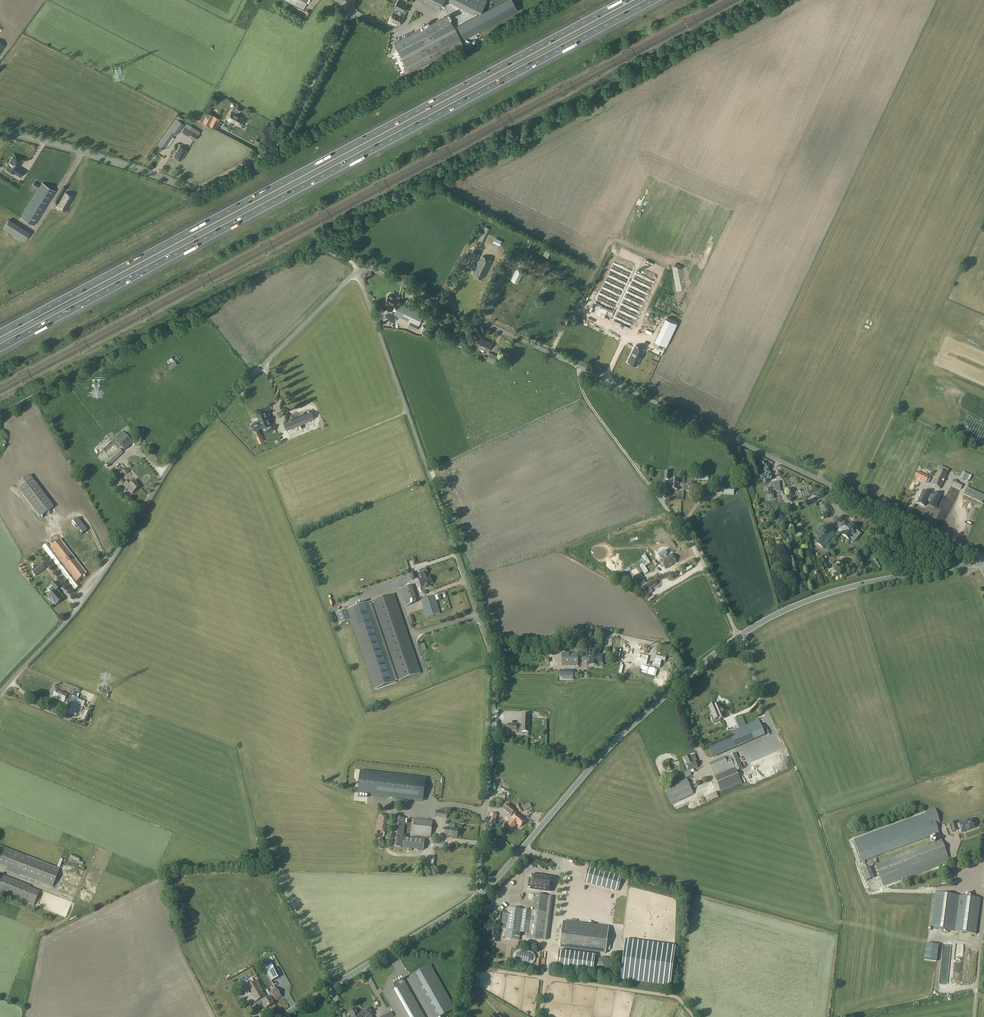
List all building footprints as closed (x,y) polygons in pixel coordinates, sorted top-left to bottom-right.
[(304,8),(308,0),(288,0),(304,8)] [(397,9),(394,13),(393,12),(389,20),(399,25),(403,17),(400,16),(402,12),(403,12),(407,5),(398,0),(394,8),(397,9)] [(439,11),(445,0),(417,0),(439,11)] [(487,0),(450,0),(450,1),(477,14),(481,12),(487,0)] [(457,25),(465,39),(519,10),(514,0),(503,0),(481,12),(477,14),(457,25)] [(448,15),(394,43),(410,72),(463,44),(448,15)] [(238,125),(242,117),(238,114),(239,111),(233,108),(232,111),(227,120),(238,125)] [(215,128),(220,119),(207,112),(207,113),(205,112),(200,121),(203,122),(202,122),(215,128)] [(177,119),(176,118),(157,145),(164,150),(165,148),(167,149),(172,142),(170,141),(175,134),(177,135),(184,124),(183,123),(184,120),(179,116),(177,119)] [(186,123),(184,126),(185,126),(181,132),(194,140),(198,135),(190,130),(192,127),(186,123)] [(186,151),(179,146),(174,156),(181,160),(186,151)] [(20,177),(24,171),(17,167),(18,166),(21,162),(13,157),(6,168),(14,173),(20,177)] [(42,182),(21,217),(34,226),(56,191),(42,182)] [(73,197),(65,192),(58,205),(66,210),(73,197)] [(3,227),(2,228),(25,242),(30,233),(8,219),(3,227)] [(481,246),(490,229),(485,226),(477,244),(481,246)] [(548,246),(543,255),(548,258),(552,249),(548,246)] [(473,267),(472,269),(475,271),(473,274),(482,279),(492,261),(482,256),(477,267),(474,265),(480,254),(473,251),(466,264),(473,267)] [(629,253),(625,261),(631,264),(632,263),(636,265),(639,257),(629,253)] [(655,279),(615,260),(591,311),(632,330),(655,279)] [(648,266),(646,271),(657,274),(658,269),(648,266)] [(518,283),(524,272),(517,269),(511,280),(518,283)] [(389,295),(386,302),(390,304),(388,308),(391,309),(393,305),(396,298),(389,295)] [(399,303),(394,314),(410,322),(408,326),(416,330),(418,325),(423,315),(399,303)] [(666,318),(655,341),(666,346),(677,324),(666,318)] [(451,324),(442,319),(440,324),(449,329),(451,324)] [(462,331),(459,336),(466,340),(469,334),(462,331)] [(479,337),(477,341),(476,340),(474,340),(473,343),(474,344),(475,345),(479,346),(478,348),(484,351),(485,349),(488,351),(492,343),(479,337)] [(636,366),(644,349),(635,345),(627,362),(636,366)] [(502,358),(490,352),(486,360),(498,366),(502,358)] [(657,356),(649,353),(645,363),(653,366),(657,356)] [(168,366),(171,370),(179,364),(175,360),(168,366)] [(157,380),(162,377),(159,372),(153,375),(157,380)] [(252,424),(254,429),(262,426),(262,427),(271,423),(266,409),(256,413),(260,421),(252,424)] [(310,421),(307,413),(283,422),(287,431),(310,421)] [(254,431),(259,443),(264,441),(259,429),(254,431)] [(125,450),(132,443),(122,431),(114,438),(125,450)] [(960,448),(954,445),(950,453),(947,452),(944,457),(947,459),(943,467),(949,470),(960,448)] [(109,466),(123,453),(119,449),(105,461),(109,466)] [(117,466),(125,475),(126,474),(122,470),(125,468),(121,463),(117,466)] [(933,481),(930,479),(929,482),(932,483),(931,485),(940,489),(947,473),(939,469),(933,481)] [(14,483),(40,517),(53,507),(27,473),(14,483)] [(928,483),(929,482),(930,479),(931,478),(924,475),(921,480),(928,483)] [(137,484),(131,478),(123,485),(127,488),(125,489),(126,491),(128,489),(131,493),(138,487),(136,484),(137,484)] [(682,487),(682,484),(678,483),(679,480),(671,480),(670,489),(678,490),(678,486),(682,487)] [(961,489),(963,485),(953,480),(951,485),(951,486),(960,490),(961,489)] [(682,484),(682,487),(684,487),(683,489),(694,491),(695,483),(684,482),(684,484),(682,484)] [(774,499),(773,490),(776,490),(776,491),(780,491),(779,482),(775,482),(775,483),(772,484),(772,488),(768,488),(769,499),(774,499)] [(794,498),(800,496),(796,484),(790,486),(794,498)] [(734,488),(722,487),(721,494),(734,495),(734,488)] [(983,500),(983,495),(967,487),(964,494),(982,503),(983,500)] [(923,490),(917,503),(925,506),(930,494),(923,490)] [(59,500),(55,504),(65,515),(69,511),(59,500)] [(69,523),(78,536),(84,531),(75,519),(69,523)] [(844,521),(839,528),(844,532),(842,534),(850,540),(852,537),(856,540),(861,534),(859,532),(858,533),(857,531),(859,529),(851,523),(849,525),(844,521)] [(828,528),(816,543),(823,548),(835,534),(828,528)] [(60,539),(50,547),(47,543),(42,547),(75,589),(80,586),(76,581),(86,573),(60,539)] [(660,560),(665,569),(676,563),(670,554),(660,560)] [(45,569),(41,564),(37,567),(31,571),(35,576),(40,572),(45,569)] [(423,577),(427,576),(427,574),(428,574),(426,568),(419,570),(421,576),(422,576),(423,577)] [(427,587),(431,586),(430,584),(432,584),(433,584),(430,575),(427,576),(423,577),(419,579),(421,587),(425,586),(427,587)] [(49,596),(47,597),(50,601),(51,600),(55,605),(61,600),(53,590),(55,589),(56,590),(60,588),(55,581),(51,584),(53,586),(49,589),(52,592),(48,595),(49,596)] [(643,589),(647,596),(651,593),(650,591),(657,586),(654,582),(643,589)] [(417,600),(412,585),(399,589),(404,604),(405,603),(405,606),(409,605),(408,602),(417,600)] [(372,601),(373,603),(399,679),(399,680),(421,673),(394,594),(372,601)] [(435,595),(421,600),(426,618),(440,613),(435,595)] [(369,604),(369,602),(336,613),(339,624),(351,620),(374,689),(396,681),(395,681),(399,679),(373,603),(369,604)] [(609,647),(607,654),(613,656),(616,643),(612,643),(611,648),(609,647)] [(587,658),(590,658),(603,659),(603,655),(599,654),(600,650),(591,649),(590,650),(587,649),(587,658)] [(578,653),(562,653),(562,666),(578,666),(578,653)] [(660,666),(662,660),(665,661),(666,655),(661,654),(660,657),(655,656),(653,665),(660,666)] [(603,659),(590,658),(589,665),(594,665),(594,666),(597,666),(597,665),(598,666),(599,662),(602,663),(603,659)] [(572,669),(560,669),(560,674),(562,674),(562,677),(572,677),(572,669)] [(53,698),(64,702),(64,700),(66,701),(66,703),(68,704),(65,712),(75,716),(82,700),(72,696),(72,697),(67,695),(67,694),(56,690),(53,698)] [(713,720),(719,717),(720,719),(724,717),(719,704),(716,705),(715,703),(709,706),(712,714),(711,715),(713,720)] [(529,732),(530,714),(522,713),(521,725),(517,724),(508,724),(507,731),(516,731),(521,731),(521,732),(529,732)] [(746,729),(745,726),(739,728),(729,732),(735,746),(744,742),(740,731),(746,729)] [(720,790),(741,781),(736,771),(742,768),(736,753),(729,755),(730,757),(728,758),(728,756),(725,758),(725,757),(709,764),(720,790)] [(687,764),(689,771),(697,767),(695,761),(693,761),(690,756),(685,758),(687,764)] [(423,801),(425,779),(360,771),(358,793),(423,801)] [(671,804),(694,794),(687,779),(664,789),(671,804)] [(511,819),(512,819),(507,825),(513,829),(517,824),(520,827),(525,821),(516,813),(515,815),(513,813),(515,811),(508,804),(504,809),(513,817),(511,819)] [(919,840),(934,835),(939,833),(936,824),(940,823),(935,809),(927,812),(928,815),(869,837),(869,838),(855,843),(862,861),(876,856),(919,840)] [(393,817),(390,846),(402,848),(406,818),(393,817)] [(377,818),(375,834),(383,834),(384,819),(377,818)] [(412,835),(431,837),(433,820),(414,818),(412,835)] [(958,829),(960,828),(962,833),(974,828),(971,819),(959,823),(959,824),(956,825),(955,822),(949,824),(952,832),(958,830),(958,829)] [(449,828),(445,827),(444,836),(457,838),(458,829),(455,828),(455,825),(449,824),(449,828)] [(949,859),(942,840),(939,833),(934,835),(937,842),(875,864),(882,883),(949,859)] [(424,850),(424,840),(404,837),(403,847),(424,850)] [(0,846),(0,865),(7,868),(6,871),(52,888),(59,869),(0,846)] [(71,854),(69,860),(78,864),(80,858),(71,854)] [(64,864),(63,867),(81,874),(82,871),(64,864)] [(863,878),(871,875),(868,867),(860,869),(863,878)] [(597,869),(593,887),(617,894),(622,876),(597,869)] [(31,886),(0,874),(0,893),(34,906),(40,891),(30,887),(31,886)] [(531,889),(551,891),(552,880),(549,880),(549,876),(533,874),(531,889)] [(976,934),(980,899),(935,893),(930,928),(976,934)] [(534,911),(531,910),(528,933),(527,937),(542,939),(543,939),(547,940),(552,896),(537,894),(534,911)] [(520,933),(523,909),(509,907),(508,913),(506,929),(504,939),(519,941),(520,933)] [(528,933),(531,910),(523,909),(520,933),(528,933)] [(501,929),(506,929),(508,913),(501,912),(499,923),(489,921),(488,929),(491,930),(491,937),(498,938),(498,931),(499,931),(499,926),(501,927),(501,929)] [(606,953),(609,927),(563,921),(560,947),(606,953)] [(676,945),(625,939),(620,980),(671,986),(676,945)] [(596,954),(559,949),(557,968),(594,973),(596,954)] [(521,950),(518,951),(515,952),(514,955),(513,958),(514,960),(516,962),(519,963),(528,965),(531,964),(533,963),(535,960),(535,957),(534,955),(532,953),(529,952),(521,950)] [(279,977),(272,964),(264,968),(271,981),(279,977)] [(410,976),(410,977),(432,1016),(440,1016),(446,1014),(454,1009),(430,966),(410,976)] [(257,980),(256,981),(247,986),(256,1002),(256,1001),(264,997),(265,997),(262,992),(263,991),(257,980)] [(404,980),(383,992),(398,1016),(424,1016),(404,980)] [(269,997),(271,1000),(274,998),(275,1000),(281,997),(276,988),(270,992),(271,994),(268,996),(269,998),(269,997)] [(273,1004),(271,1000),(269,997),(269,998),(266,1000),(264,997),(259,1000),(260,1002),(262,1002),(266,1008),(273,1004)] [(362,1012),(363,1014),(360,1015),(356,1008),(348,1012),(351,1016),(373,1016),(372,1016),(374,1015),(370,1007),(369,1008),(369,1007),(365,1009),(366,1010),(362,1012)]
